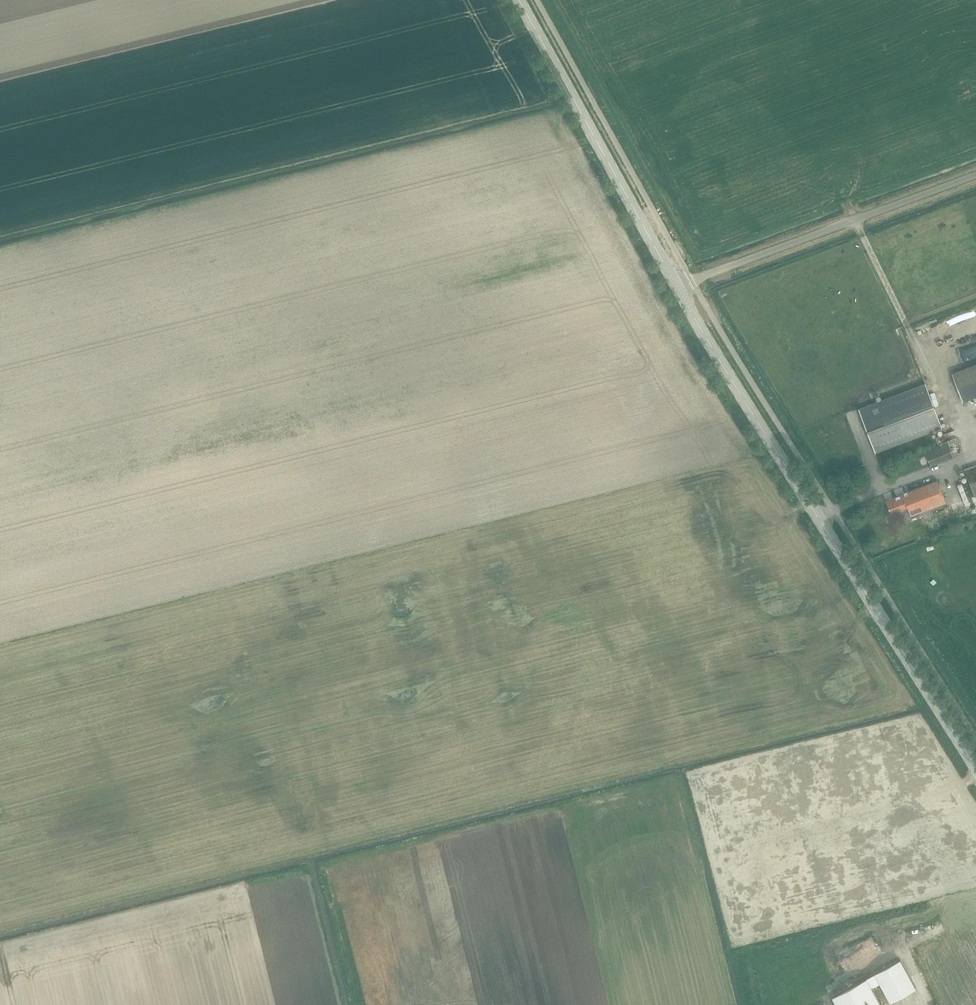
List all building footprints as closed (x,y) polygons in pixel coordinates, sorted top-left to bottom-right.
[(963,401),(975,396),(975,364),(952,373),(963,401)] [(859,409),(875,453),(941,427),(925,384),(859,409)] [(930,467),(953,459),(948,444),(925,453),(930,467)] [(964,470),(974,496),(975,496),(975,465),(964,470)] [(946,502),(937,480),(902,494),(885,500),(891,515),(908,508),(910,516),(946,502)] [(958,497),(961,503),(968,500),(965,493),(958,497)] [(970,502),(963,503),(964,511),(971,510),(970,502)] [(870,988),(879,983),(890,1002),(915,988),(900,959),(833,996),(838,1004),(879,1004),(870,988)]
